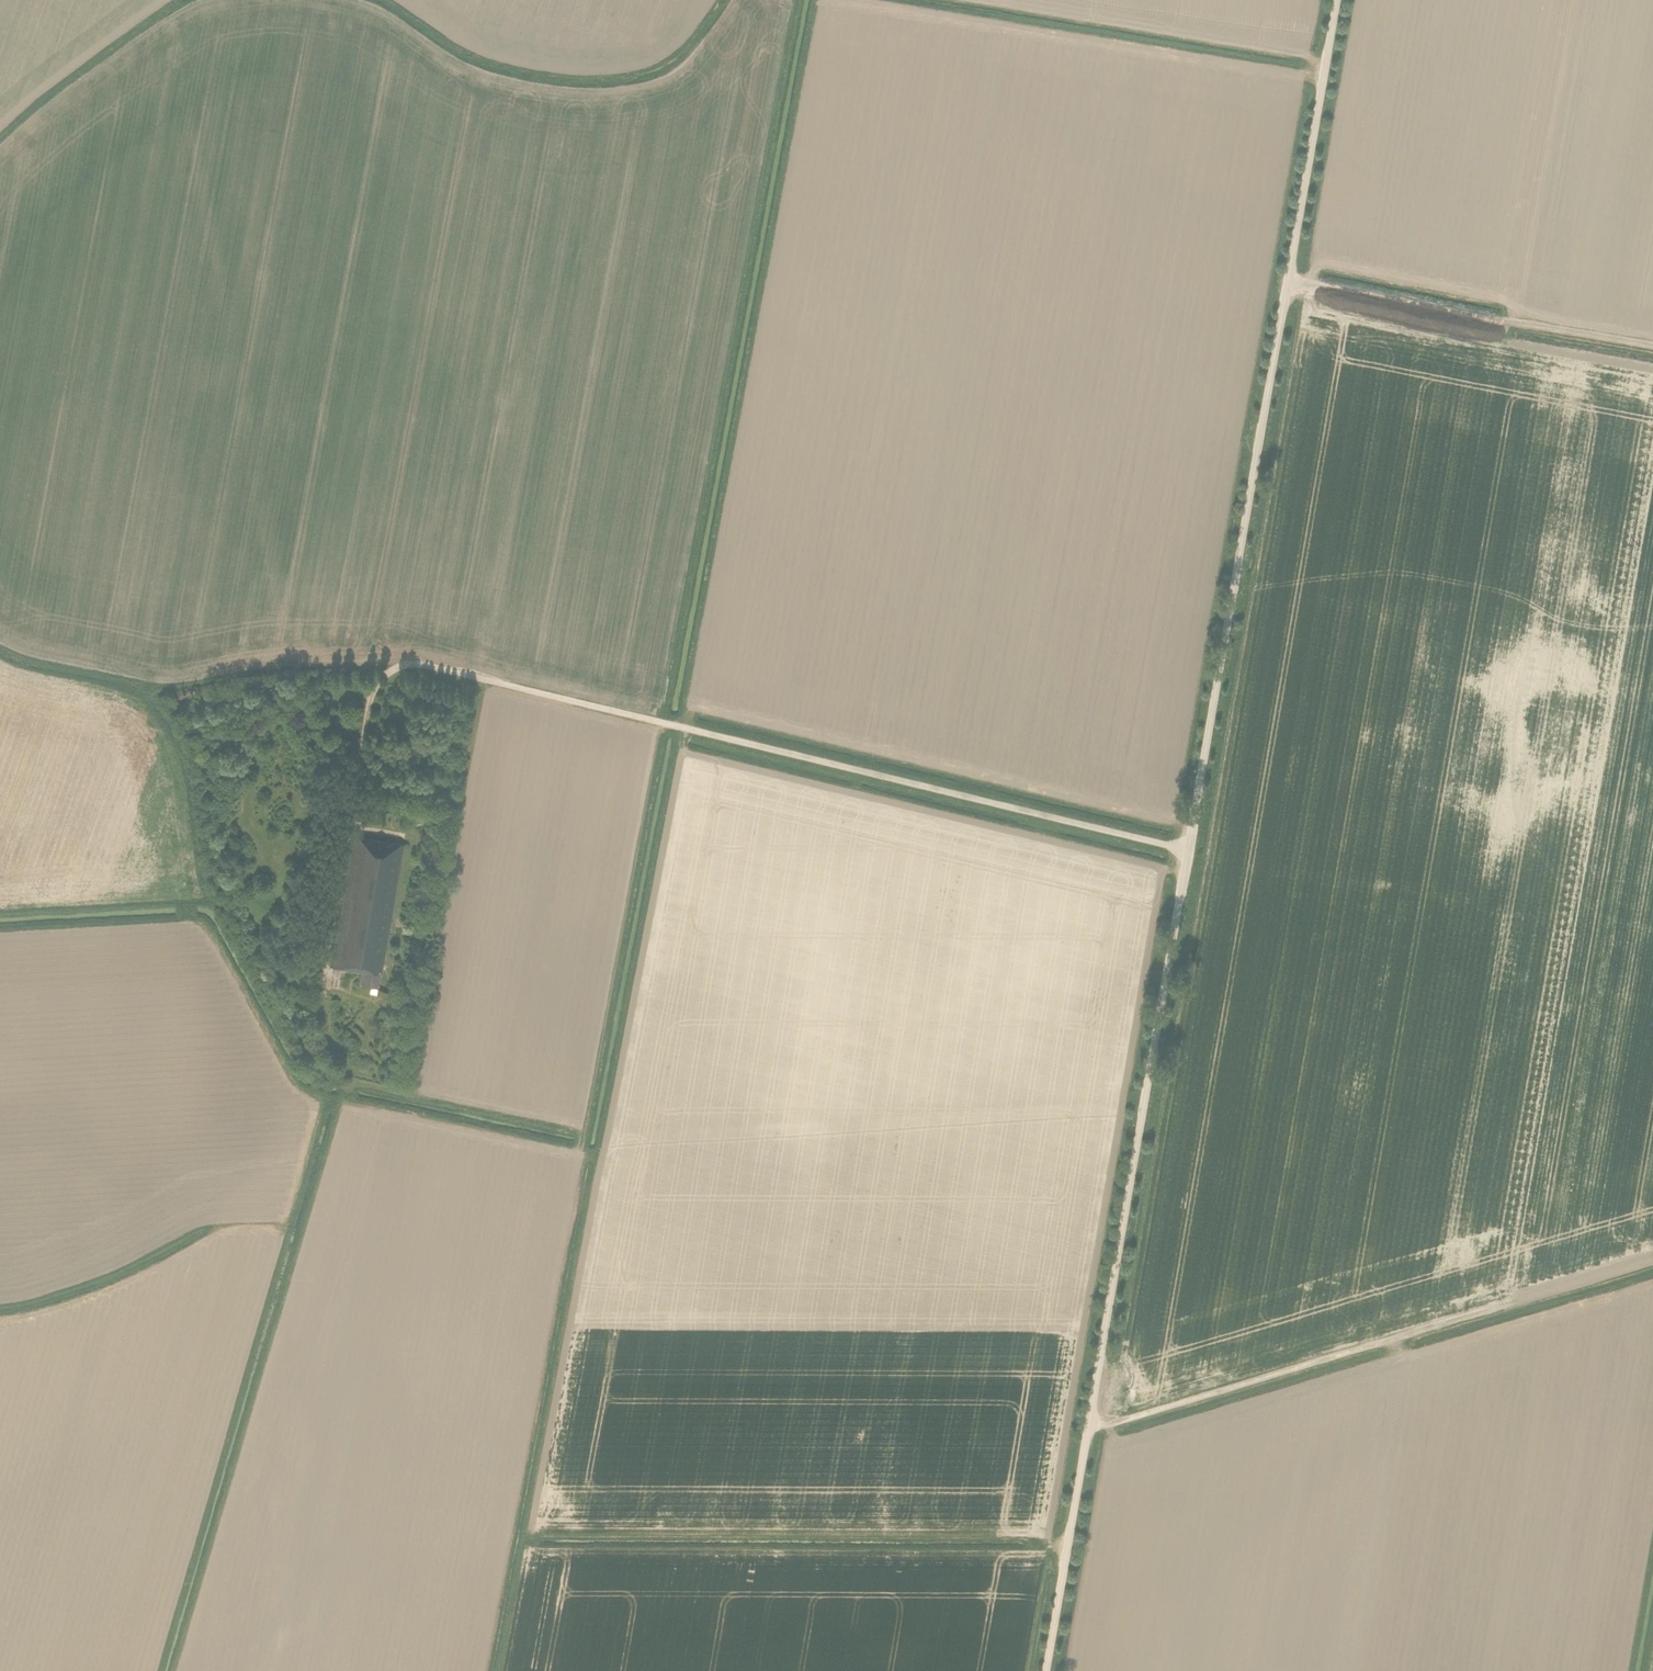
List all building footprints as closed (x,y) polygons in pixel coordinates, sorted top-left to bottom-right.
[(257,729),(255,719),(244,721),(245,726),(251,725),(252,730),(257,729)] [(404,844),(355,836),(332,965),(362,971),(360,983),(370,984),(370,986),(376,987),(376,985),(378,986),(380,973),(381,973),(404,844)]
